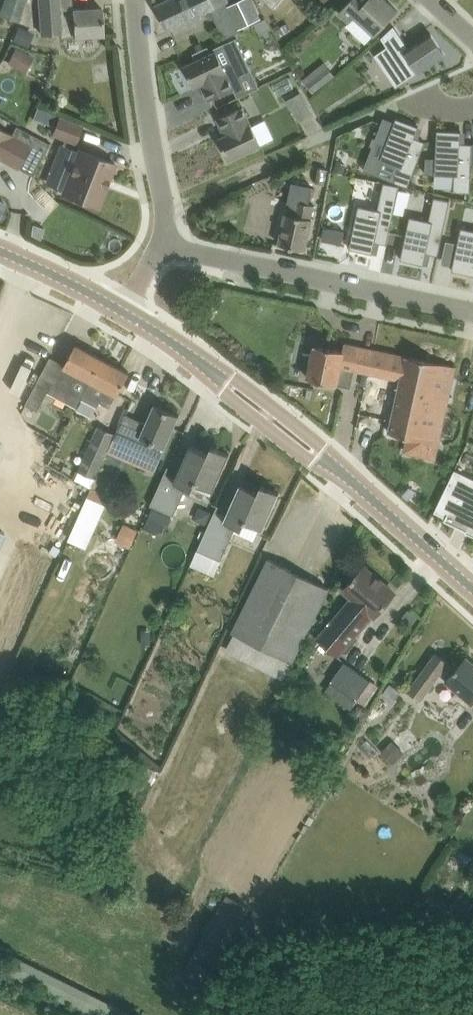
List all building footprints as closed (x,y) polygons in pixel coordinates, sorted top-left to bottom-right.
[(26,0),(5,0),(0,14),(19,20),(26,0)] [(75,35),(75,36),(104,34),(102,7),(73,9),(72,0),(38,0),(41,33),(60,32),(61,35),(75,35)] [(156,5),(168,31),(216,7),(228,1),(228,0),(167,0),(156,5)] [(254,0),(237,0),(226,5),(237,29),(262,17),(254,0)] [(338,11),(350,22),(356,16),(375,34),(397,9),(388,0),(349,0),(338,11)] [(281,36),(292,29),(287,22),(281,26),(280,23),(274,27),(278,34),(279,33),(281,36)] [(419,72),(446,54),(431,33),(409,48),(394,25),(382,37),(399,62),(388,69),(398,85),(419,71),(419,72)] [(25,46),(31,31),(19,26),(13,41),(25,46)] [(217,52),(185,66),(195,86),(203,82),(211,99),(233,88),(232,85),(243,80),(239,72),(249,67),(236,39),(215,48),(217,52)] [(27,70),(35,54),(16,45),(9,61),(27,70)] [(310,80),(306,82),(314,93),(322,87),(316,80),(310,80)] [(301,92),(287,99),(299,120),(312,112),(301,92)] [(243,107),(220,117),(228,134),(219,138),(229,159),(262,143),(253,126),(243,107)] [(409,186),(426,141),(415,137),(419,125),(397,117),(396,121),(385,117),(376,139),(387,143),(381,158),(400,165),(394,180),(409,186)] [(59,119),(53,133),(76,141),(81,127),(59,119)] [(18,168),(30,146),(11,136),(12,134),(0,127),(0,158),(18,168)] [(472,158),(472,144),(461,143),(462,131),(438,130),(435,173),(454,175),(453,191),(469,192),(472,158)] [(115,163),(80,149),(63,192),(98,206),(115,163)] [(344,173),(347,164),(337,161),(334,169),(344,173)] [(384,182),(378,209),(359,205),(350,248),(373,253),(376,241),(387,244),(400,185),(384,182)] [(43,204),(52,193),(41,183),(31,194),(43,204)] [(435,197),(430,220),(411,216),(402,259),(425,265),(427,252),(439,255),(451,200),(435,197)] [(316,204),(298,201),(295,214),(286,213),(279,244),(306,249),(314,218),(313,218),(316,204)] [(406,205),(396,203),(394,212),(404,214),(406,205)] [(44,227),(33,224),(31,234),(41,239),(44,227)] [(325,227),(323,238),(343,243),(345,231),(325,227)] [(462,227),(453,270),(472,275),(472,229),(462,227)] [(354,370),(372,373),(376,350),(346,344),(346,343),(345,343),(344,350),(316,344),(309,378),(350,385),(350,387),(351,387),(354,370)] [(77,344),(56,382),(83,396),(103,358),(77,344)] [(439,442),(443,423),(452,385),(456,366),(407,355),(406,356),(376,350),(372,373),(401,379),(390,432),(439,442)] [(130,372),(103,358),(83,396),(82,398),(97,406),(100,401),(110,407),(116,394),(118,395),(130,372)] [(26,404),(27,405),(39,411),(49,392),(53,383),(54,381),(42,375),(26,404)] [(146,422),(125,413),(115,437),(147,452),(152,441),(166,447),(180,415),(155,404),(146,422)] [(73,480),(91,488),(92,488),(114,436),(115,437),(125,413),(125,412),(115,433),(99,424),(78,470),(73,480)] [(175,516),(180,503),(188,486),(194,489),(197,482),(214,490),(230,454),(212,445),(212,447),(215,448),(212,454),(191,444),(176,476),(166,472),(157,493),(151,505),(175,516)] [(435,511),(446,516),(445,520),(467,530),(466,531),(472,534),(472,477),(455,469),(435,511)] [(216,511),(207,532),(198,550),(223,561),(230,543),(238,526),(244,529),(247,521),(264,529),(280,492),(262,484),(262,485),(265,487),(262,493),(241,484),(226,516),(216,511)] [(88,496),(70,537),(86,545),(105,503),(88,496)] [(158,535),(160,530),(166,532),(173,517),(153,508),(144,528),(158,535)] [(131,547),(139,530),(124,523),(116,541),(131,547)] [(270,558),(261,576),(224,649),(283,679),(329,588),(270,558)] [(395,592),(364,566),(344,589),(353,596),(317,638),(338,656),(374,614),(376,615),(395,592)] [(409,609),(402,617),(412,625),(419,617),(409,609)] [(152,634),(143,634),(143,644),(152,644),(152,634)] [(415,681),(409,689),(421,700),(428,690),(439,674),(472,702),(472,701),(472,662),(467,657),(457,668),(450,661),(438,651),(415,681)] [(346,661),(332,683),(327,690),(350,706),(357,696),(370,677),(346,661)] [(391,685),(384,694),(393,701),(400,691),(391,685)] [(394,763),(406,752),(394,740),(382,751),(394,763)] [(177,899),(185,903),(191,891),(182,887),(177,899)] [(204,983),(248,907),(227,895),(183,971),(204,983)]
